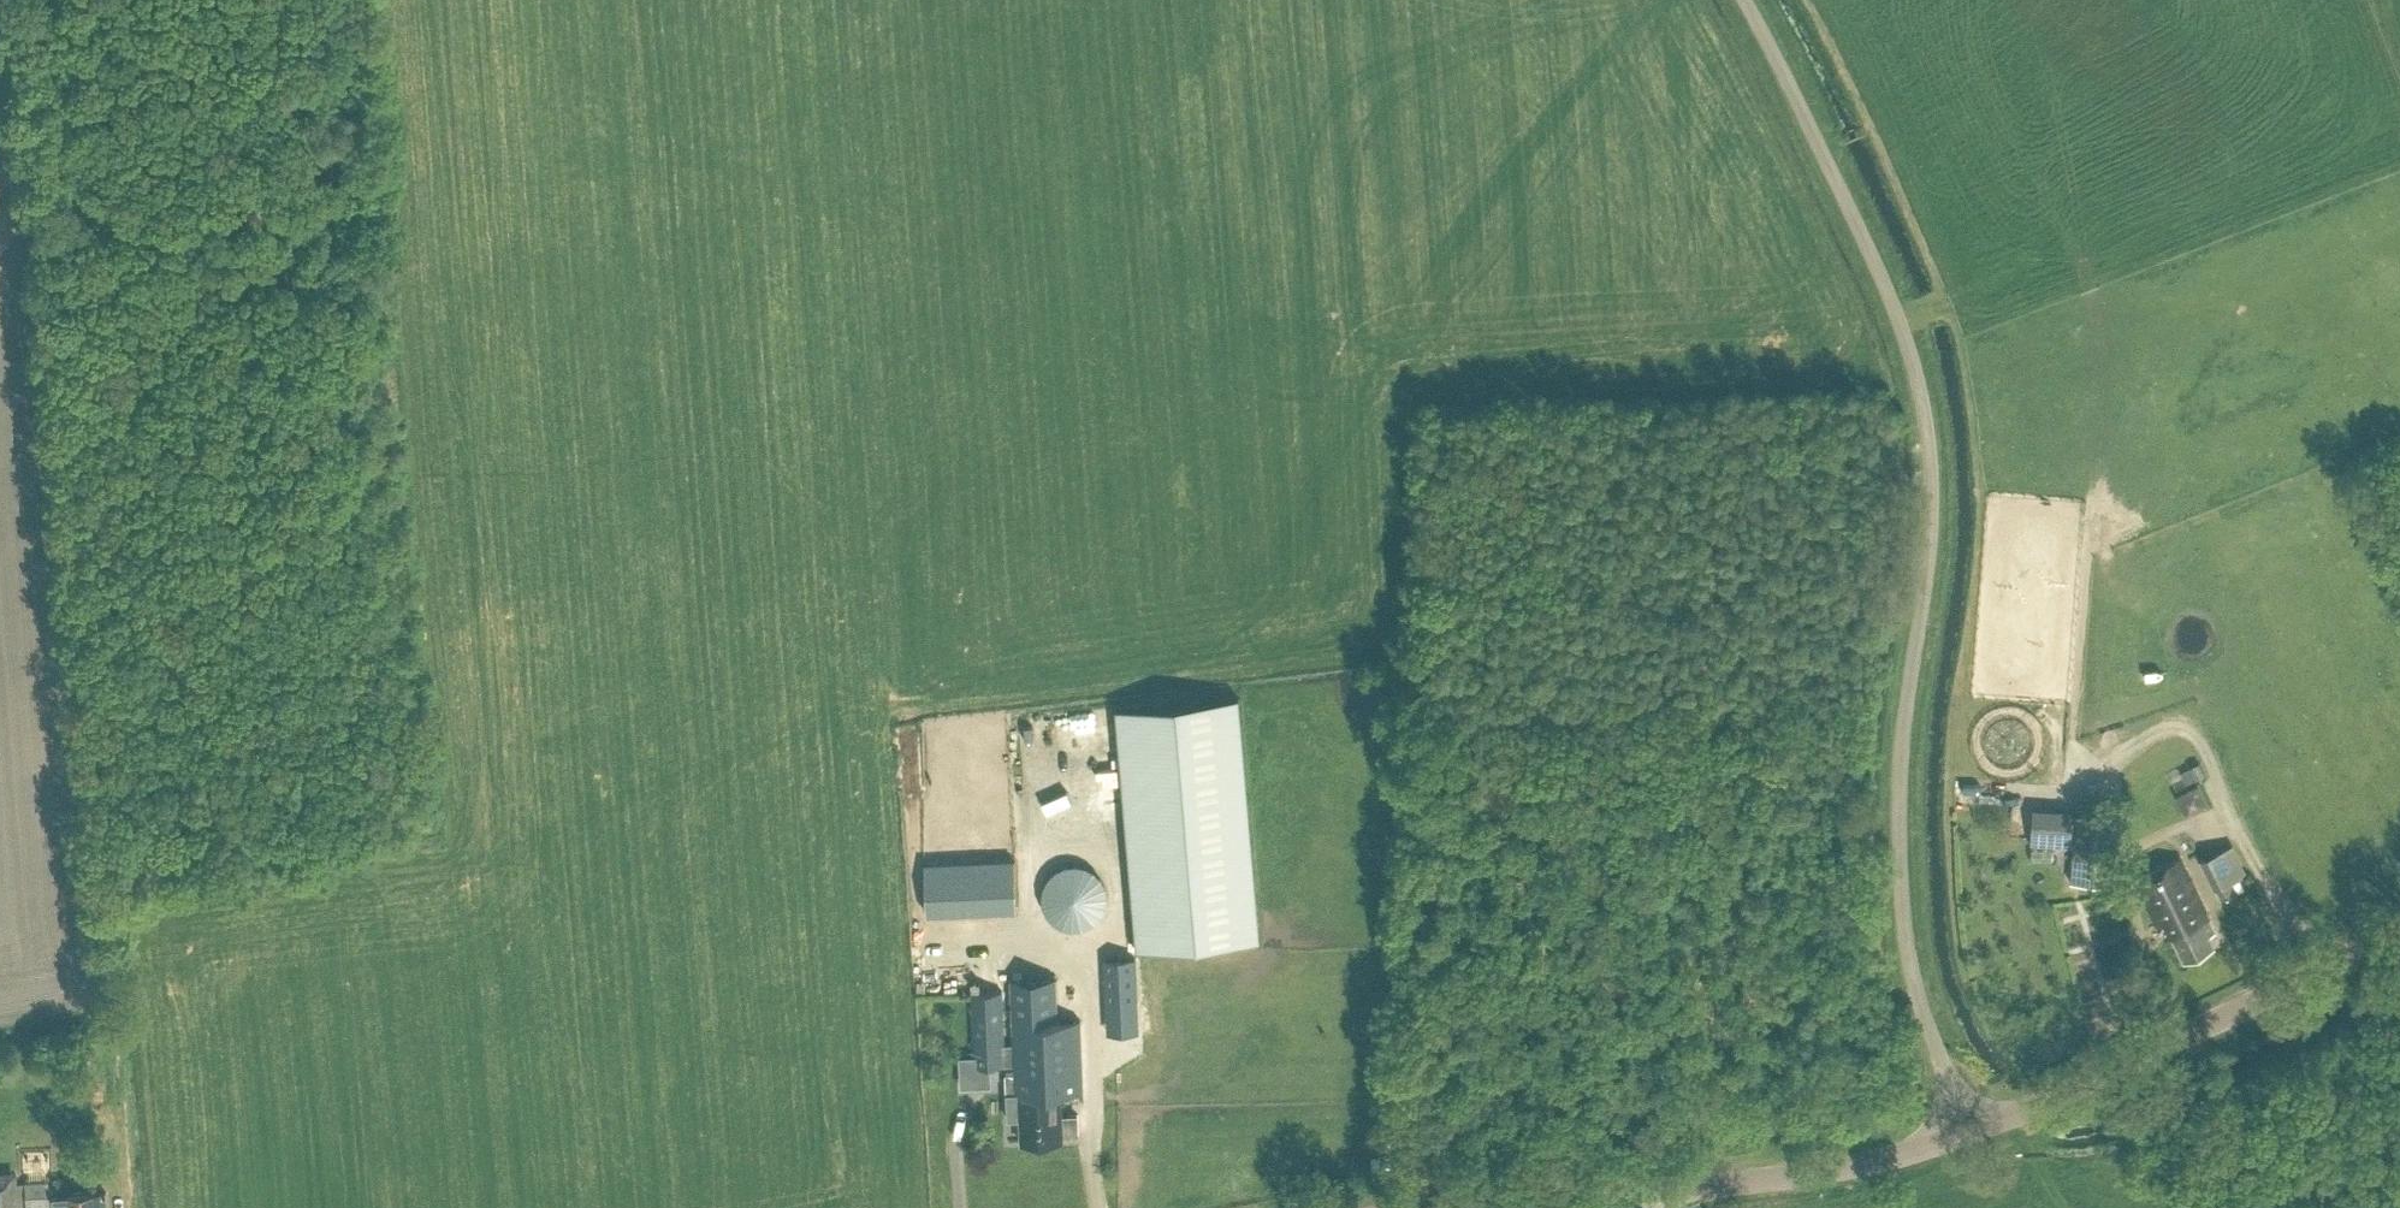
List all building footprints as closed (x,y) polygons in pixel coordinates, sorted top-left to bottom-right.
[(1239,698),(1115,709),(1136,936),(1138,936),(1139,949),(1261,938),(1239,698)] [(2009,755),(2012,729),(1984,726),(1981,752),(2009,755)] [(2206,774),(2199,760),(2189,765),(2196,779),(2206,774)] [(2182,809),(2200,797),(2188,778),(2170,790),(2182,809)] [(2070,844),(2073,807),(2033,805),(2031,841),(2070,844)] [(2115,882),(2120,817),(2076,814),(2071,879),(2115,882)] [(2215,850),(2199,858),(2212,885),(2214,887),(2216,886),(2221,896),(2232,890),(2234,889),(2229,880),(2227,876),(2215,850)] [(928,912),(1017,907),(1015,855),(926,859),(928,912)] [(2178,857),(2136,878),(2158,923),(2166,919),(2183,955),(2185,959),(2215,944),(2209,932),(2213,930),(2200,903),(2178,857)] [(1043,889),(1042,894),(1043,900),(1044,906),(1047,911),(1050,915),(1054,919),(1058,923),(1063,925),(1069,926),(1075,927),(1080,926),(1086,925),(1091,923),(1095,919),(1099,915),(1103,911),(1105,906),(1106,900),(1107,895),(1106,889),(1105,883),(1103,878),(1099,874),(1095,870),(1091,866),(1086,864),(1080,863),(1075,862),(1069,863),(1063,864),(1058,866),(1054,870),(1050,874),(1047,878),(1044,883),(1043,889)] [(2240,875),(2233,879),(2238,889),(2245,886),(2240,875)] [(940,948),(913,951),(914,961),(941,959),(940,948)] [(1139,950),(1104,952),(1107,1016),(1122,1015),(1139,1015),(1140,1015),(1142,1015),(1139,958),(1139,950)] [(975,1064),(1007,1063),(1014,1063),(1014,1066),(1007,1066),(1009,1117),(1021,1116),(1022,1139),(1063,1138),(1063,1134),(1079,1133),(1078,1112),(1062,1113),(1061,1090),(1084,1089),(1081,1017),(1058,1018),(1056,976),(1011,978),(1014,1041),(1004,1041),(1002,989),(972,990),(975,1064)] [(916,1011),(933,1010),(932,993),(915,994),(916,1011)] [(106,1189),(52,1191),(52,1195),(50,1196),(50,1203),(47,1203),(46,1179),(25,1180),(26,1204),(22,1205),(21,1178),(3,1179),(2,1179),(0,1179),(0,1207),(107,1207),(106,1189)]
